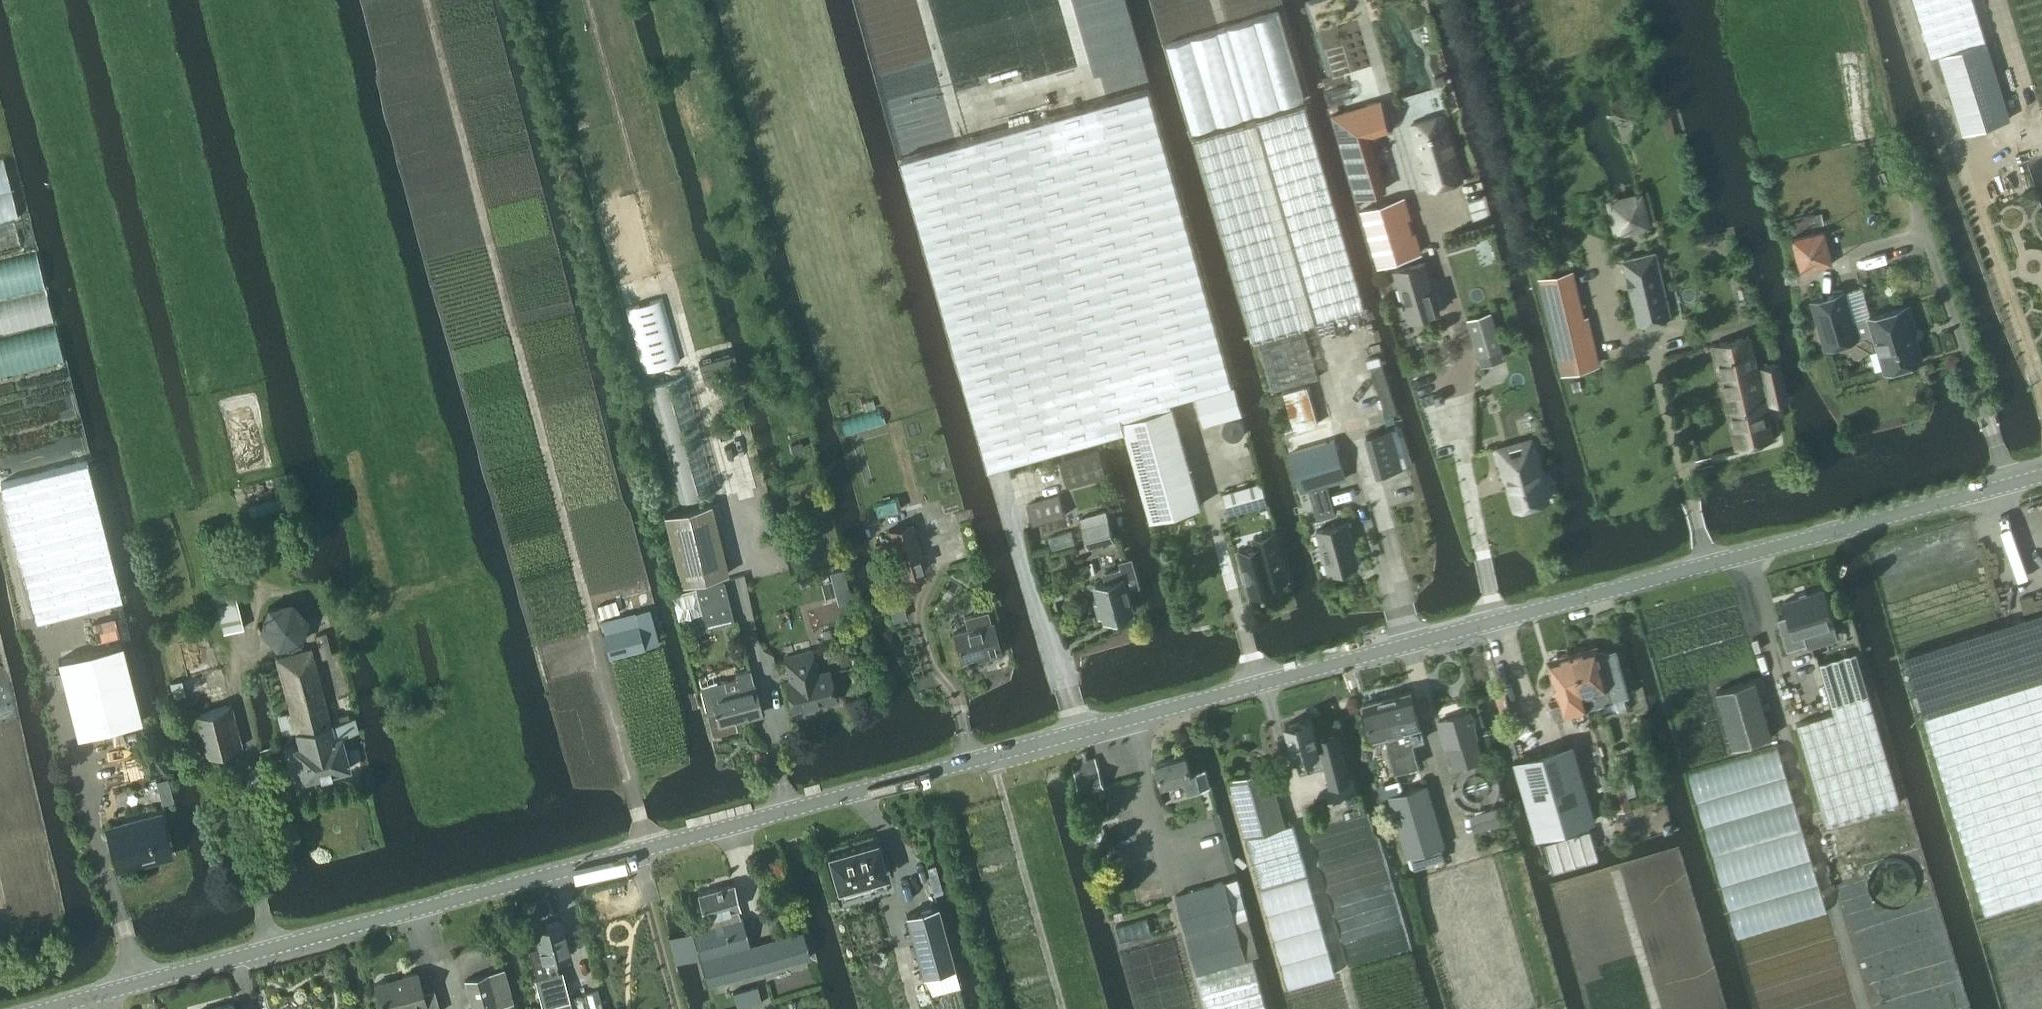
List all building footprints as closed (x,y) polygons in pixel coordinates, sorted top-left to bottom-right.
[(1939,53),(1986,38),(1973,0),(1915,0),(1932,55),(1939,53)] [(1986,38),(1939,53),(1951,90),(1963,132),(1975,128),(2009,117),(2002,92),(1986,38)] [(1443,75),(1434,78),(1436,85),(1446,82),(1443,75)] [(903,158),(902,158),(989,468),(993,466),(1126,429),(1123,420),(1172,406),(1170,400),(1232,382),(1149,88),(1098,103),(1089,105),(956,143),(903,158)] [(1389,129),(1380,99),(1332,114),(1357,196),(1386,187),(1370,134),(1389,129)] [(1306,105),(1195,138),(1254,339),(1365,306),(1306,105)] [(1442,115),(1411,124),(1419,152),(1423,151),(1426,160),(1422,162),(1430,189),(1461,180),(1442,115)] [(1365,210),(1382,264),(1420,252),(1403,198),(1365,210)] [(1823,224),(1821,214),(1813,216),(1815,225),(1823,224)] [(19,246),(13,223),(0,227),(0,251),(19,246)] [(1792,239),(1800,271),(1831,263),(1824,231),(1792,239)] [(42,285),(34,253),(0,262),(0,296),(42,285)] [(1657,258),(1628,263),(1642,325),(1672,318),(1657,258)] [(1398,269),(1412,318),(1441,310),(1427,261),(1398,269)] [(1575,273),(1543,280),(1565,374),(1600,366),(1590,319),(1586,320),(1575,273)] [(1843,291),(1812,300),(1826,346),(1856,337),(1852,322),(1843,291)] [(51,318),(45,294),(0,306),(0,331),(51,318)] [(662,298),(625,308),(643,370),(680,360),(662,298)] [(1858,338),(1874,333),(1885,370),(1921,360),(1912,331),(1916,330),(1909,306),(1854,321),(1858,338)] [(1467,316),(1478,356),(1500,349),(1489,310),(1467,316)] [(1257,340),(1272,390),(1318,376),(1304,327),(1257,340)] [(62,360),(54,328),(0,341),(0,375),(62,360)] [(1769,382),(1763,384),(1752,337),(1715,346),(1740,447),(1776,438),(1766,403),(1772,401),(1772,404),(1790,399),(1789,395),(1781,364),(1765,368),(1769,382)] [(733,351),(698,361),(702,375),(737,365),(733,351)] [(1386,415),(1397,412),(1382,366),(1372,369),(1386,415)] [(651,384),(682,500),(714,491),(682,376),(651,384)] [(1284,391),(1295,430),(1318,423),(1307,385),(1284,391)] [(1242,413),(1234,386),(1196,397),(1203,423),(1242,413)] [(1172,406),(1123,420),(1126,429),(1150,518),(1200,504),(1172,406)] [(1296,439),(1288,441),(1303,491),(1308,489),(1326,484),(1347,478),(1333,428),(1296,439)] [(1393,430),(1368,437),(1379,476),(1403,469),(1403,467),(1393,430)] [(1529,435),(1496,445),(1514,505),(1546,496),(1529,435)] [(1060,460),(1068,486),(1107,476),(1100,449),(1060,460)] [(1,482),(34,620),(122,598),(88,461),(1,482)] [(1222,492),(1229,513),(1267,502),(1261,480),(1222,492)] [(1029,505),(1034,524),(1067,515),(1062,496),(1029,505)] [(250,517),(285,507),(282,497),(247,507),(250,517)] [(877,515),(901,508),(898,497),(874,504),(877,515)] [(666,514),(682,584),(729,572),(712,502),(666,514)] [(1082,520),(1090,548),(1116,540),(1108,512),(1082,520)] [(911,523),(887,529),(901,576),(924,569),(911,523)] [(1318,531),(1330,573),(1360,565),(1349,523),(1318,531)] [(1277,585),(1276,581),(1283,579),(1288,578),(1275,531),(1273,532),(1255,537),(1254,537),(1254,539),(1256,545),(1238,550),(1243,566),(1241,567),(1244,578),(1246,578),(1251,596),(1278,589),(1277,585)] [(1107,580),(1096,583),(1100,601),(1096,602),(1100,615),(1104,614),(1105,618),(1123,613),(1134,610),(1132,606),(1127,587),(1129,586),(1126,576),(1136,573),(1131,557),(1121,560),(1123,567),(1105,572),(1107,580)] [(723,580),(697,587),(701,603),(729,596),(725,580),(723,580)] [(214,586),(225,633),(244,628),(233,582),(214,586)] [(671,594),(677,619),(700,613),(694,588),(671,594)] [(1787,616),(1777,620),(1788,650),(1807,644),(1804,634),(1834,624),(1822,590),(1783,603),(1787,616)] [(598,606),(601,618),(619,613),(615,601),(598,606)] [(301,643),(308,620),(291,602),(267,607),(260,631),(277,649),(301,643)] [(1905,653),(1924,714),(1986,911),(2041,894),(2041,610),(2002,622),(1905,653)] [(604,623),(607,635),(605,635),(611,658),(644,650),(643,648),(658,644),(650,611),(604,623)] [(956,634),(963,662),(986,655),(988,660),(1003,656),(994,624),(992,625),(989,613),(966,619),(970,631),(956,634)] [(696,637),(687,639),(689,646),(698,644),(696,637)] [(60,660),(80,737),(142,721),(123,644),(60,660)] [(1575,652),(1572,652),(1587,705),(1589,705),(1599,702),(1600,702),(1623,696),(1627,695),(1615,650),(1608,652),(1602,649),(1597,650),(1596,650),(1595,646),(1587,648),(1584,649),(1582,647),(1576,649),(1575,652)] [(292,748),(302,782),(350,769),(342,737),(358,732),(355,719),(351,720),(350,716),(336,719),(337,723),(333,724),(312,648),(276,658),(290,712),(277,716),(282,735),(295,732),(299,746),(292,748)] [(811,650),(784,657),(789,679),(785,681),(792,710),(836,699),(828,670),(817,673),(811,650)] [(1818,662),(1831,705),(1869,694),(1856,650),(1818,662)] [(1557,656),(1549,659),(1550,662),(1553,673),(1559,697),(1550,699),(1555,714),(1587,705),(1572,652),(1570,653),(1567,651),(1561,653),(1560,656),(1557,656)] [(738,679),(702,688),(714,736),(728,733),(725,724),(763,714),(755,686),(751,671),(737,674),(738,679)] [(170,682),(174,696),(185,693),(182,679),(170,682)] [(1716,691),(1733,748),(1772,736),(1755,679),(1716,691)] [(1404,753),(1392,756),(1396,772),(1419,765),(1413,744),(1425,740),(1410,691),(1387,698),(1404,753)] [(1869,694),(1831,705),(1833,712),(1796,723),(1826,824),(1900,802),(1869,694)] [(1385,735),(1392,756),(1404,753),(1387,698),(1364,705),(1374,738),(1385,735)] [(1476,698),(1467,701),(1475,728),(1484,725),(1476,698)] [(192,716),(202,757),(242,747),(231,706),(192,716)] [(1469,711),(1439,720),(1446,745),(1447,745),(1454,769),(1483,761),(1476,737),(1477,737),(1469,711)] [(1287,725),(1295,759),(1307,755),(1310,766),(1315,765),(1324,791),(1343,785),(1335,758),(1332,759),(1329,748),(1320,750),(1312,718),(1287,725)] [(1516,762),(1538,840),(1596,823),(1574,745),(1516,762)] [(1187,754),(1157,762),(1162,783),(1184,778),(1188,793),(1210,788),(1205,771),(1192,775),(1187,754)] [(1095,757),(1072,764),(1080,794),(1104,787),(1095,757)] [(1270,769),(1232,780),(1248,837),(1286,827),(1270,769)] [(1398,778),(1382,783),(1386,795),(1389,795),(1407,855),(1411,868),(1444,858),(1441,845),(1444,844),(1426,784),(1402,791),(1398,778)] [(1610,785),(1618,811),(1631,808),(1623,781),(1610,785)] [(107,829),(118,870),(172,856),(161,815),(107,829)] [(1248,837),(1247,838),(1260,886),(1306,873),(1294,825),(1286,827),(1248,837)] [(1590,829),(1544,842),(1551,867),(1552,871),(1598,857),(1597,854),(1590,829)] [(831,854),(829,855),(829,857),(830,856),(837,885),(838,888),(840,887),(842,886),(844,894),(859,889),(857,882),(883,875),(885,875),(885,872),(884,872),(876,843),(876,841),(874,842),(831,854)] [(1919,879),(1919,878),(1918,873),(1916,867),(1914,862),(1911,858),(1907,855),(1902,852),(1892,849),(1885,850),(1881,851),(1875,853),(1871,856),(1867,860),(1864,865),(1862,871),(1861,877),(1861,883),(1863,888),(1865,893),(1868,897),(1873,902),(1878,904),(1888,907),(1893,907),(1899,905),(1905,903),(1909,900),(1913,896),(1916,891),(1918,885),(1919,879)] [(934,893),(935,893),(942,891),(935,863),(926,865),(934,893)] [(1226,883),(1177,897),(1198,974),(1248,960),(1237,922),(1249,918),(1238,880),(1226,883)] [(698,894),(707,928),(693,932),(707,985),(810,957),(803,931),(750,945),(743,918),(741,919),(738,909),(740,908),(734,884),(698,894)] [(937,905),(906,914),(922,974),(953,965),(937,905)] [(539,947),(529,949),(536,977),(558,971),(554,958),(569,953),(560,921),(534,928),(539,947)] [(1198,974),(1208,1008),(1267,1008),(1253,959),(1248,960),(1198,974)] [(472,1008),(493,1008),(512,1004),(504,970),(465,980),(472,1008)] [(375,984),(382,1008),(405,1008),(425,1004),(426,1008),(439,1008),(434,989),(423,992),(417,972),(375,984)] [(535,980),(543,1007),(570,999),(562,972),(535,980)] [(738,1008),(744,1008),(762,1004),(758,987),(734,992),(738,1008)] [(578,1008),(603,1008),(598,991),(575,998),(578,1008)]
